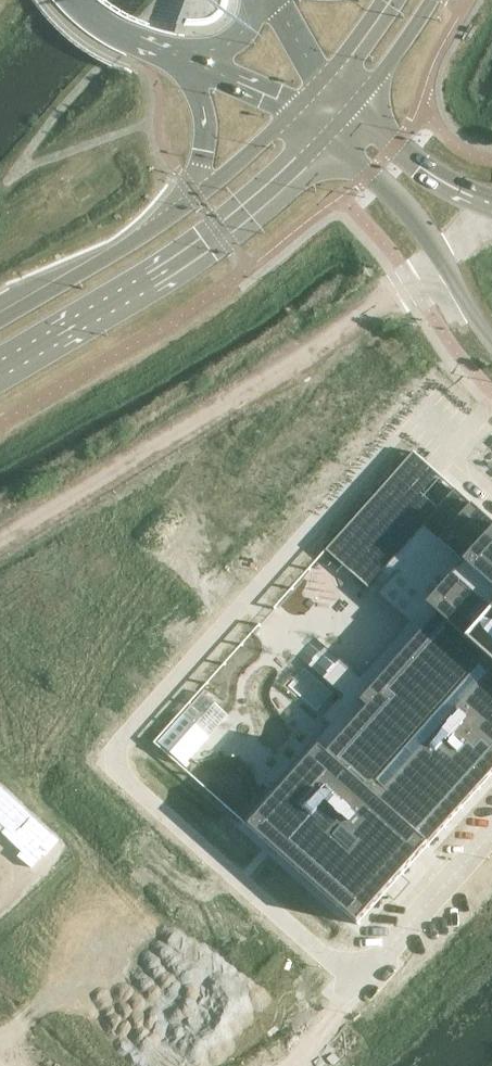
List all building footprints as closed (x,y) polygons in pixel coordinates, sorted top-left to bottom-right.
[(244,822),(357,923),(491,771),(491,522),(458,492),(373,588),(406,617),(317,717),(329,727),(244,822)] [(202,691),(157,741),(183,764),(228,715),(202,691)]
